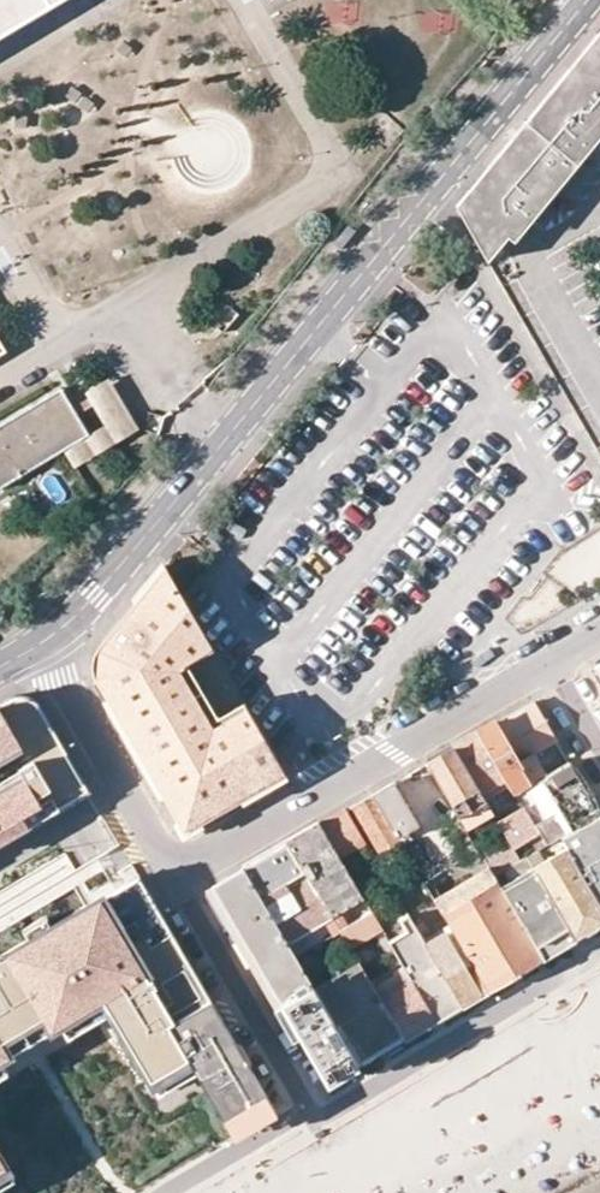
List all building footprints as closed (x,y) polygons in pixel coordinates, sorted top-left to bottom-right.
[(58,0),(0,0),(0,35),(58,0)] [(535,216),(599,137),(599,30),(584,49),(594,57),(580,74),(571,66),(479,177),(457,204),(458,209),(488,260),(528,210),(535,216)] [(571,66),(580,74),(594,57),(584,49),(579,55),(571,66)] [(85,392),(104,426),(89,433),(63,450),(75,469),(139,429),(109,377),(85,392)] [(18,477),(63,450),(89,433),(62,388),(19,412),(0,424),(0,488),(18,477)] [(212,652),(164,569),(102,642),(98,648),(112,671),(103,676),(177,803),(168,808),(172,815),(181,830),(184,834),(200,825),(284,777),(242,705),(212,652)] [(88,790),(44,716),(35,699),(25,693),(16,695),(0,705),(0,842),(88,790)] [(534,701),(497,722),(530,782),(547,774),(535,752),(556,740),(534,701)] [(497,722),(479,733),(514,791),(530,782),(497,722)] [(514,847),(539,833),(514,791),(479,733),(454,747),(478,787),(486,800),(502,828),(514,847)] [(451,803),(478,787),(454,747),(427,763),(451,803)] [(547,774),(530,782),(554,824),(560,836),(568,831),(599,813),(569,762),(547,774)] [(393,783),(373,794),(398,836),(417,824),(393,783)] [(451,803),(459,815),(486,800),(478,787),(451,803)] [(373,794),(354,806),(380,851),(400,840),(398,836),(373,794)] [(346,810),(320,825),(339,859),(366,844),(346,810)] [(576,844),(599,831),(599,816),(599,813),(568,831),(576,844)] [(560,836),(554,824),(539,833),(546,844),(549,842),(560,836)] [(320,825),(288,843),(332,916),(363,899),(339,859),(320,825)] [(502,828),(476,843),(489,866),(494,874),(514,862),(521,859),(514,847),(502,828)] [(576,844),(568,831),(560,836),(599,906),(599,831),(576,844)] [(599,917),(599,906),(560,836),(549,842),(555,854),(543,860),(536,850),(526,856),(573,933),(599,917)] [(288,843),(246,868),(288,941),(324,920),(333,936),(341,931),(332,916),(288,843)] [(521,872),(501,885),(541,952),(573,933),(526,856),(521,859),(514,862),(521,872)] [(494,874),(489,866),(434,898),(442,912),(497,879),(494,874)] [(246,868),(216,885),(325,1081),(357,1061),(314,987),(296,957),(288,941),(246,868)] [(2,1058),(11,1053),(3,1039),(45,1014),(53,1027),(62,1022),(104,998),(112,1011),(152,1079),(188,1057),(170,1024),(210,1000),(138,876),(0,957),(0,961),(4,968),(0,970),(0,1059),(2,1058)] [(485,985),(541,952),(501,885),(497,879),(442,912),(454,932),(485,985)] [(379,926),(371,913),(341,931),(349,945),(379,926)] [(432,1016),(457,1001),(412,924),(407,915),(401,919),(408,934),(390,944),(401,963),(432,1016)] [(419,919),(412,924),(457,1001),(485,985),(454,932),(435,944),(419,919)] [(359,962),(314,987),(357,1061),(402,1034),(371,981),(359,962)] [(401,963),(371,981),(402,1034),(432,1016),(401,963)] [(104,998),(62,1022),(70,1036),(112,1011),(104,998)] [(233,1133),(274,1109),(228,1030),(214,1039),(209,1030),(205,1022),(218,1014),(210,1000),(170,1024),(188,1057),(197,1071),(233,1133)] [(11,1053),(53,1027),(45,1014),(3,1039),(11,1053)] [(205,1022),(209,1030),(223,1022),(218,1014),(205,1022)] [(209,1030),(214,1039),(228,1030),(223,1022),(209,1030)] [(188,1057),(152,1079),(160,1093),(197,1071),(188,1057)] [(10,1071),(2,1058),(0,1059),(0,1077),(10,1071)] [(271,1146),(262,1192),(303,1192),(311,1154),(334,1173),(344,1171),(340,1192),(356,1172),(346,1164),(394,1172),(383,1187),(405,1180),(397,1150),(417,1126),(390,1133),(386,1130),(389,1112),(271,1146)] [(0,1168),(0,1188),(15,1179),(7,1164),(0,1168)]
